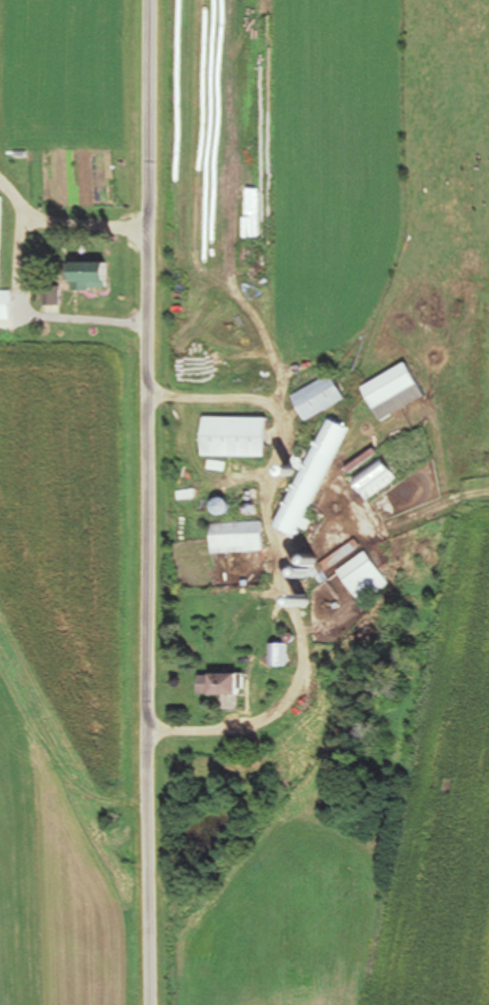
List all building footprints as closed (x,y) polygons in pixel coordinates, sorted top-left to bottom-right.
[(15,319),(15,291),(4,291),(5,196),(0,196),(0,319),(15,319)] [(86,261),(86,283),(117,283),(117,261),(86,261)] [(383,421),(430,398),(413,363),(365,386),(383,421)] [(309,419),(351,401),(339,374),(297,393),(309,419)] [(348,424),(327,416),(313,451),(299,446),(289,474),(296,477),(278,526),(306,536),(348,424)] [(274,417),(206,417),(206,456),(274,456),(274,417)] [(401,477),(384,456),(355,480),(371,501),(401,477)] [(214,554),(267,552),(266,522),(213,524),(214,554)] [(332,556),(336,564),(361,548),(357,541),(332,556)] [(365,604),(393,583),(368,551),(341,572),(365,604)] [(271,643),(271,666),(290,666),(290,643),(271,643)] [(249,673),(202,673),(202,695),(249,695),(249,673)]
